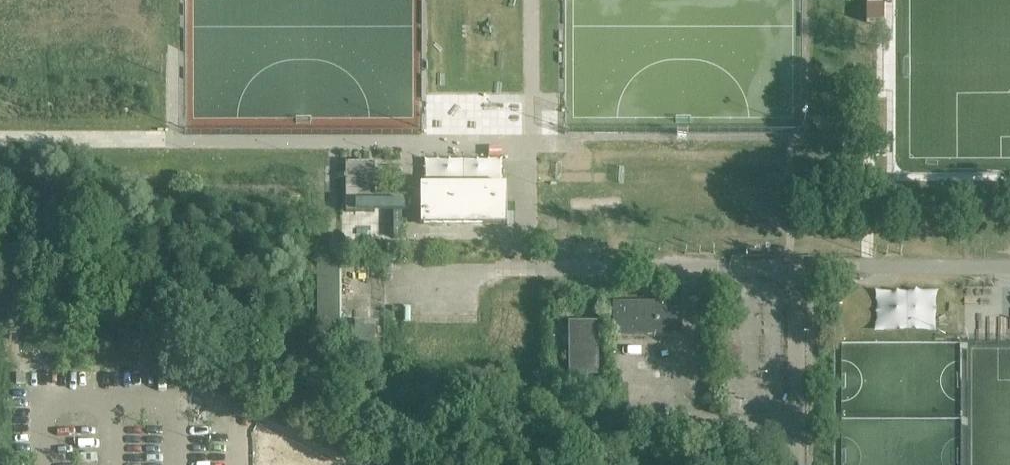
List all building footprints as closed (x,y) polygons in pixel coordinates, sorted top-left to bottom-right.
[(883,0),(866,0),(866,22),(883,22),(883,0)] [(506,226),(506,186),(420,186),(420,209),(414,210),(414,224),(420,224),(420,226),(506,226)] [(339,326),(339,266),(318,266),(318,326),(339,326)] [(681,334),(681,304),(614,304),(614,335),(681,334)] [(597,375),(597,323),(570,323),(570,375),(597,375)] [(628,406),(628,385),(614,385),(614,406),(628,406)]
